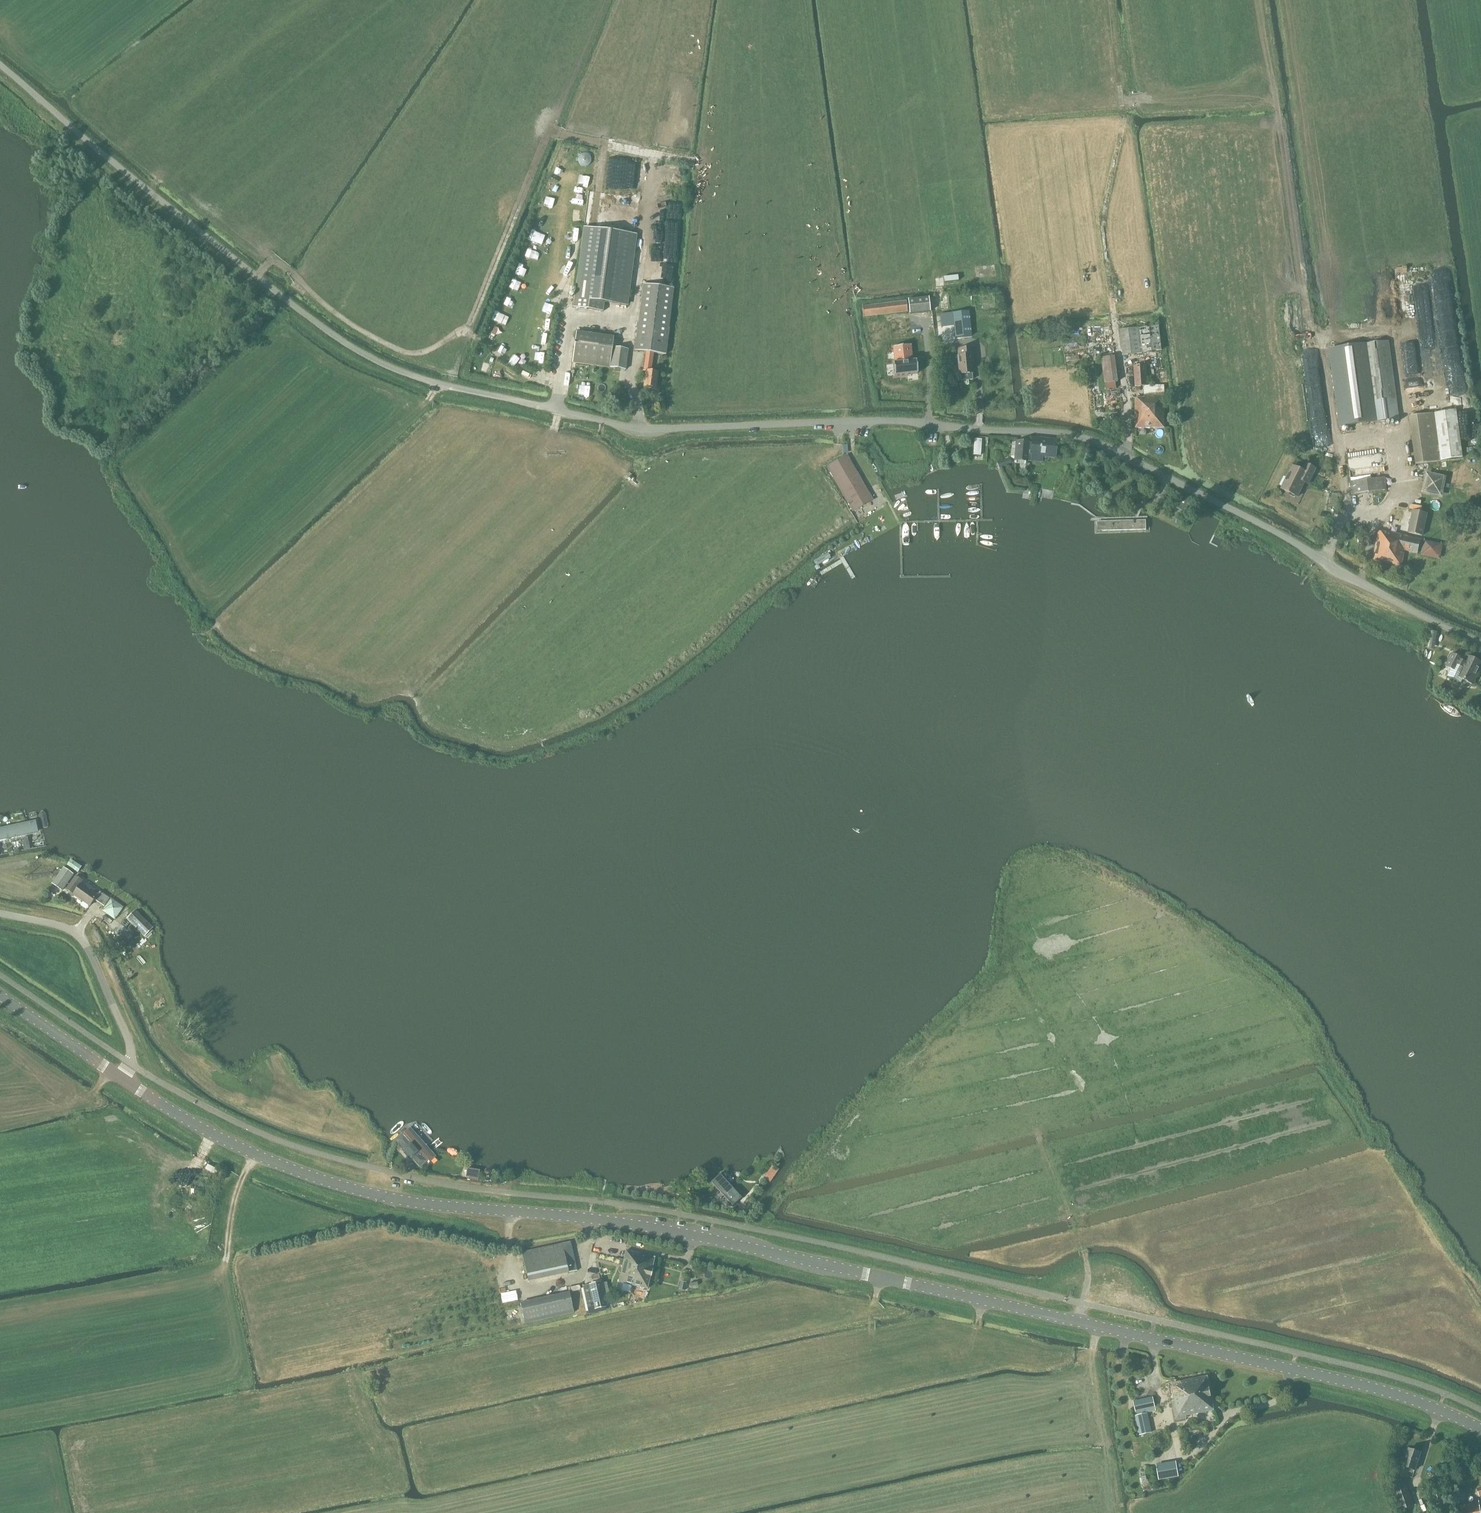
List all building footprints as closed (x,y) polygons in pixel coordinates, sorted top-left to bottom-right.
[(585,228),(574,308),(603,312),(605,301),(627,304),(636,234),(585,228)] [(647,352),(654,353),(666,355),(674,289),(644,285),(636,351),(647,352)] [(910,314),(931,312),(929,297),(908,300),(910,314)] [(864,317),(908,312),(907,302),(863,307),(864,317)] [(969,312),(941,315),(942,327),(954,326),(955,338),(972,336),(969,312)] [(1160,326),(1140,329),(1143,353),(1163,350),(1160,326)] [(1143,354),(1143,353),(1140,329),(1121,331),(1124,356),(1143,354)] [(573,363),(611,368),(613,347),(615,338),(577,332),(573,363)] [(1389,341),(1332,349),(1342,427),(1400,420),(1389,341)] [(911,346),(893,348),(895,364),(893,364),(894,376),(916,374),(914,362),(913,362),(911,346)] [(629,350),(613,347),(611,368),(626,370),(629,350)] [(960,357),(958,357),(960,375),(961,375),(962,381),(974,380),(971,357),(973,356),(972,348),(959,350),(960,357)] [(652,372),(654,353),(647,352),(644,371),(646,372),(644,388),(657,390),(659,373),(652,372)] [(1107,390),(1117,389),(1117,382),(1119,382),(1115,357),(1103,358),(1107,390)] [(1136,387),(1149,386),(1148,366),(1135,367),(1136,387)] [(1136,428),(1165,428),(1165,397),(1155,397),(1155,389),(1146,389),(1145,397),(1145,398),(1136,399),(1136,428)] [(1460,410),(1436,413),(1442,461),(1467,458),(1460,410)] [(1417,465),(1442,461),(1436,413),(1410,417),(1417,465)] [(1055,457),(1057,441),(1033,439),(1032,443),(1017,442),(1013,442),(1012,457),(1016,457),(1015,461),(1032,462),(1033,455),(1055,457)] [(853,512),(873,500),(848,456),(828,467),(853,512)] [(1011,458),(998,462),(1001,469),(1014,465),(1011,458)] [(1309,485),(1317,469),(1307,465),(1304,472),(1293,467),(1282,489),(1298,497),(1306,483),(1309,485)] [(1426,473),(1422,493),(1443,498),(1447,477),(1426,473)] [(1385,477),(1350,483),(1352,495),(1387,490),(1385,477)] [(1183,498),(1178,509),(1189,514),(1194,504),(1183,498)] [(1423,536),(1428,514),(1414,511),(1409,532),(1423,536)] [(1098,533),(1147,531),(1147,522),(1098,523),(1098,533)] [(1388,533),(1380,532),(1374,560),(1402,566),(1406,551),(1418,554),(1422,540),(1388,532),(1388,533)] [(1438,633),(1428,631),(1425,648),(1434,650),(1438,633)] [(1453,654),(1447,667),(1452,669),(1448,677),(1462,684),(1464,680),(1474,685),(1480,670),(1480,663),(1469,656),(1466,661),(1453,654)] [(0,830),(0,841),(40,833),(37,821),(0,830)] [(78,873),(82,867),(71,860),(68,866),(78,873)] [(63,891),(75,874),(64,867),(52,884),(63,891)] [(110,898),(76,876),(65,892),(86,906),(92,898),(105,907),(110,898)] [(115,919),(124,907),(112,898),(103,911),(115,919)] [(136,910),(127,919),(145,937),(154,928),(136,910)] [(421,1139),(410,1127),(395,1140),(397,1141),(420,1167),(429,1159),(431,1161),(436,1156),(421,1139)] [(776,1167),(773,1165),(765,1177),(768,1180),(771,1182),(780,1170),(776,1167)] [(479,1179),(480,1171),(468,1169),(466,1177),(479,1179)] [(721,1173),(711,1182),(733,1206),(743,1196),(721,1173)] [(572,1252),(570,1243),(524,1253),(530,1282),(570,1273),(577,1271),(573,1252),(572,1252)] [(649,1290),(657,1258),(626,1251),(618,1284),(649,1290)] [(688,1283),(681,1281),(679,1289),(686,1291),(688,1283)] [(601,1282),(583,1286),(589,1312),(607,1308),(601,1282)] [(526,1324),(575,1313),(571,1293),(522,1304),(526,1324)] [(1176,1409),(1177,1409),(1187,1407),(1185,1399),(1202,1396),(1201,1388),(1211,1387),(1209,1377),(1171,1384),(1176,1409)] [(1215,1411),(1211,1387),(1201,1388),(1202,1396),(1185,1399),(1187,1407),(1177,1409),(1179,1418),(1215,1411)] [(1141,1436),(1151,1433),(1146,1414),(1156,1412),(1153,1399),(1133,1403),(1141,1436)] [(1422,1453),(1410,1449),(1399,1485),(1393,1487),(1402,1512),(1416,1512),(1414,1507),(1415,1506),(1406,1482),(1403,1483),(1403,1481),(1404,1478),(1407,1479),(1409,1470),(1416,1472),(1422,1453)] [(1177,1462),(1157,1465),(1160,1480),(1180,1477),(1177,1462)] [(1480,1504),(1462,1507),(1463,1512),(1480,1512),(1480,1504)]
